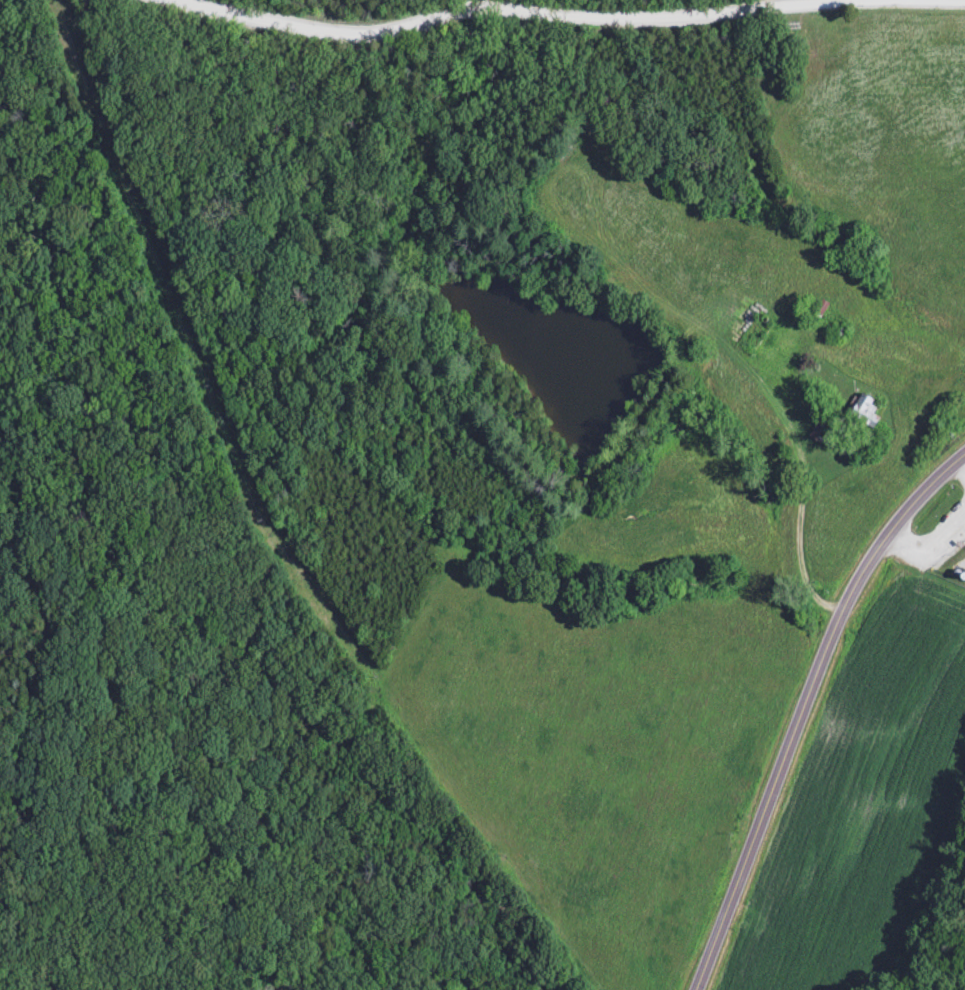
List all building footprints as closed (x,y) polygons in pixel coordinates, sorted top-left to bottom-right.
[(879,417),(869,412),(875,402),(859,393),(846,416),(872,430),(879,417)]
